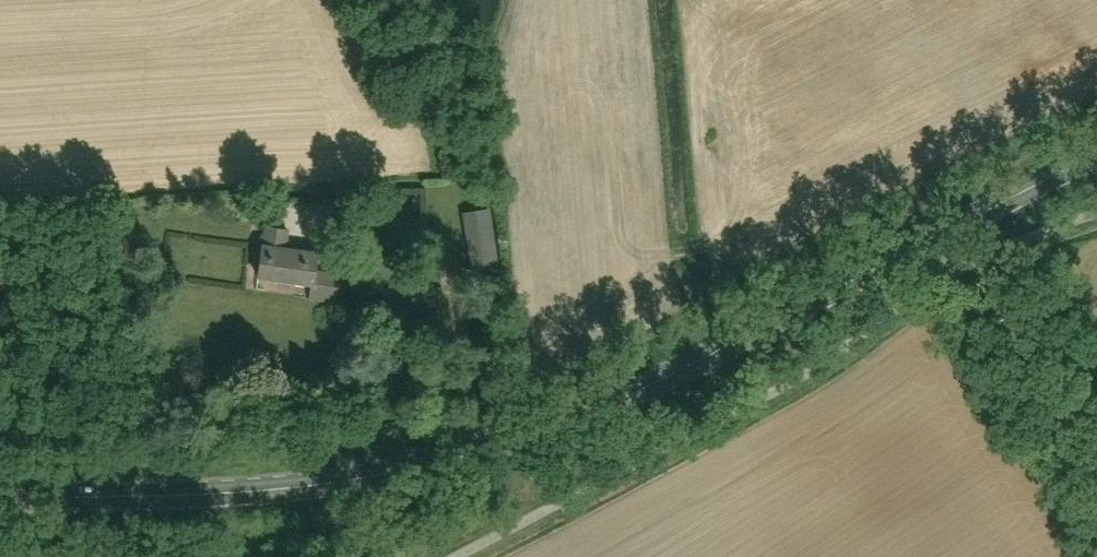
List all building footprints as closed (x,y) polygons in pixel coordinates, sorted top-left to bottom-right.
[(385,202),(401,201),(400,191),(385,192),(385,202)] [(490,212),(466,216),(475,272),(499,268),(490,212)] [(287,229),(265,226),(257,277),(311,285),(310,295),(337,300),(341,273),(315,269),(317,255),(284,250),(287,229)] [(313,475),(337,474),(336,465),(312,466),(313,475)]
